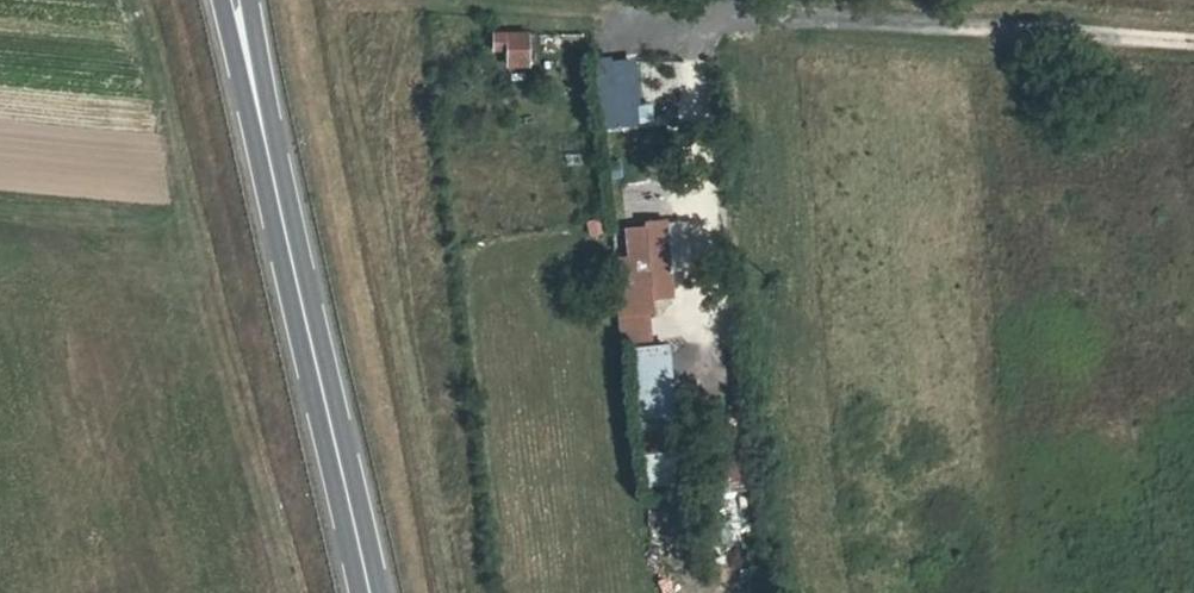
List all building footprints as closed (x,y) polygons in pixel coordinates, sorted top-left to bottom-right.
[(531,32),(497,33),(497,44),(512,44),(512,63),(531,64),(531,32)] [(659,56),(642,58),(645,93),(662,91),(659,56)] [(635,227),(638,264),(625,265),(633,339),(656,335),(653,310),(660,309),(654,245),(674,243),(671,219),(652,221),(652,225),(635,227)] [(661,400),(659,381),(638,384),(641,410),(678,407),(677,399),(661,400)]
